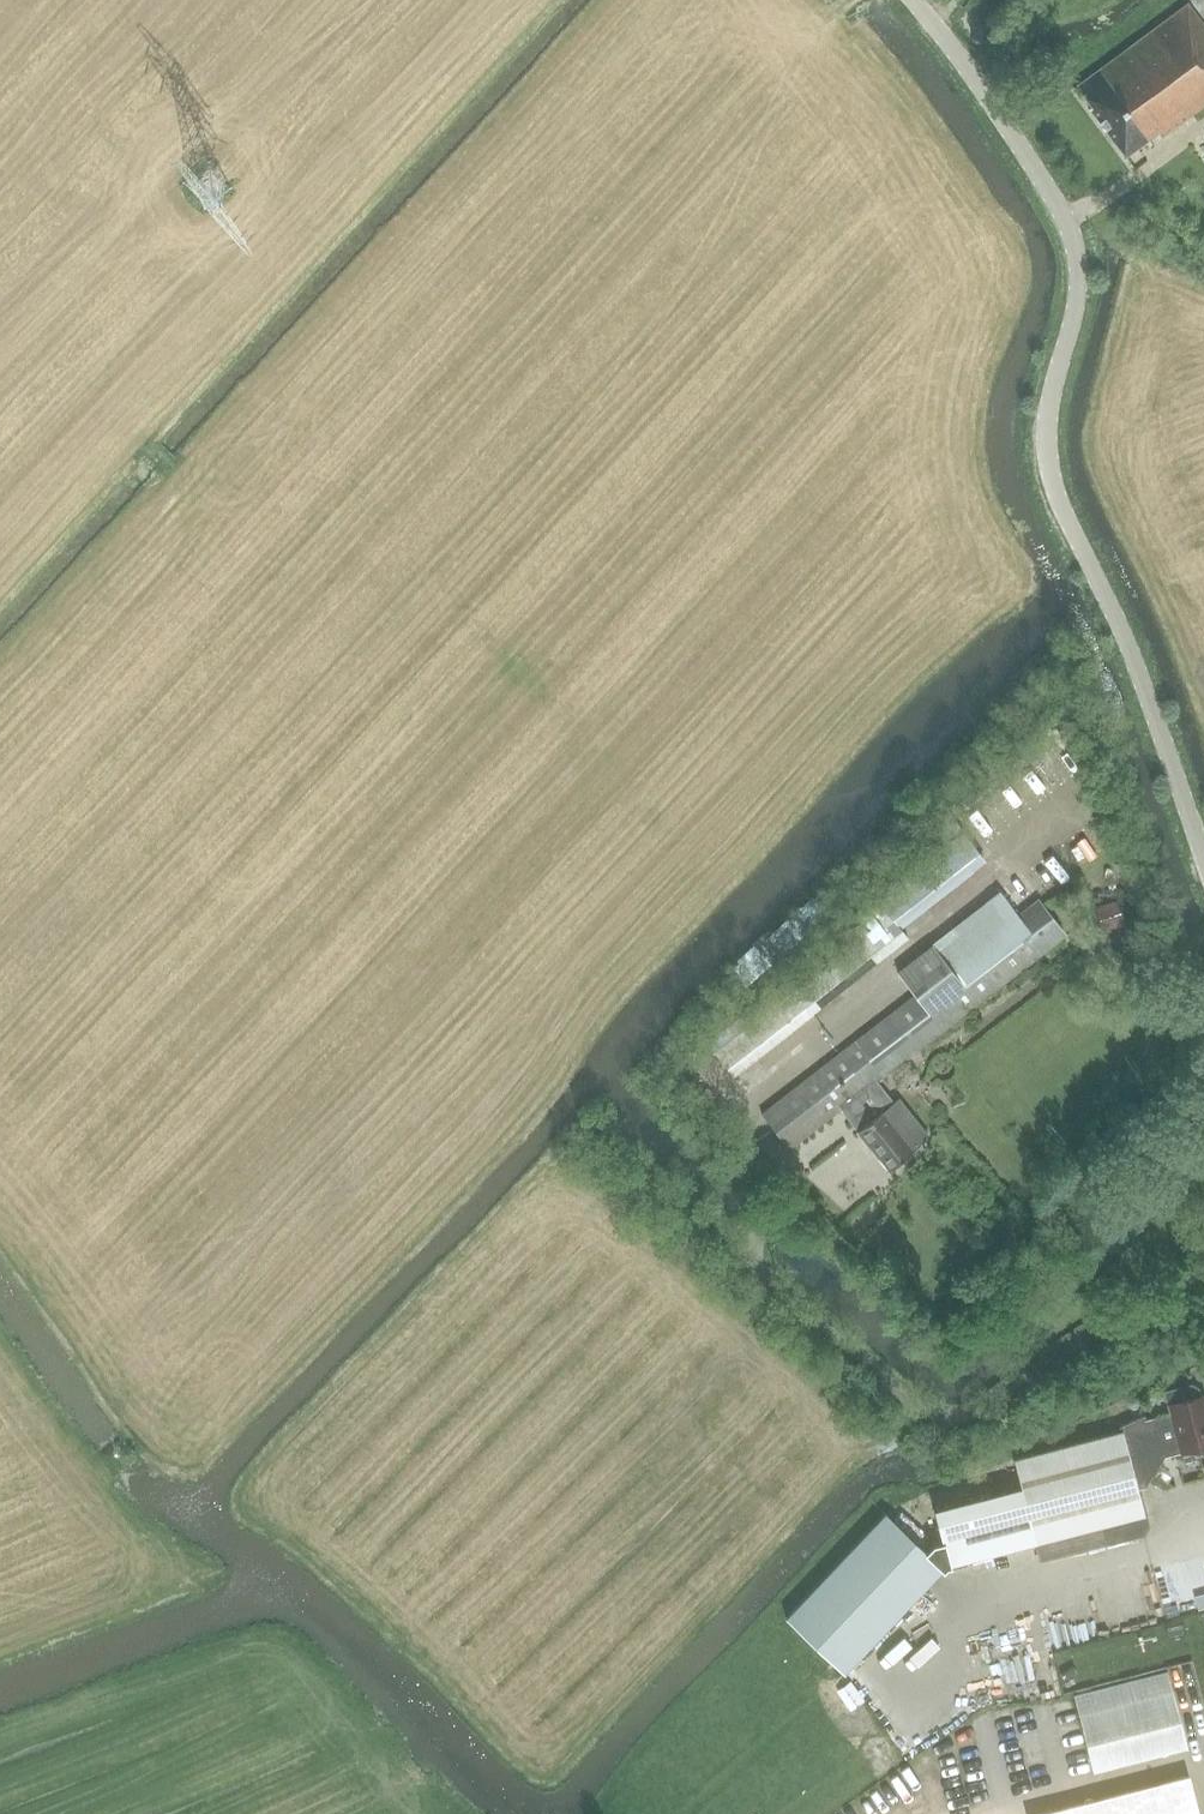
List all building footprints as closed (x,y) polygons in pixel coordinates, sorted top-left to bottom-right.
[(1187,3),(1077,86),(1091,105),(1088,107),(1124,156),(1154,134),(1158,139),(1203,105),(1203,26),(1187,3)] [(733,1076),(811,1014),(909,938),(901,927),(987,860),(963,829),(852,916),(855,920),(843,929),(853,942),(793,989),(786,979),(707,1042),(714,1052),(733,1076)] [(914,994),(761,1113),(788,1148),(840,1108),(887,1169),(928,1137),(898,1098),(894,1101),(876,1079),(1043,949),(999,892),(896,972),(914,994)] [(1101,930),(1124,922),(1116,899),(1093,907),(1101,930)] [(785,1618),(843,1673),(890,1624),(910,1603),(943,1568),(943,1567),(945,1565),(948,1565),(1098,1526),(1100,1525),(1104,1542),(1137,1534),(1146,1520),(1144,1514),(1137,1488),(1145,1486),(1164,1456),(1181,1452),(1195,1449),(1196,1454),(1203,1459),(1203,1398),(1203,1395),(1201,1395),(1199,1387),(1192,1383),(1165,1390),(1168,1404),(1171,1413),(1144,1420),(1143,1415),(1121,1425),(1122,1430),(1043,1451),(1013,1459),(1021,1487),(1022,1491),(936,1514),(935,1509),(933,1509),(942,1544),(935,1546),(927,1552),(885,1512),(785,1618)] [(1196,1663),(1202,1687),(1203,1686),(1203,1661),(1196,1663)] [(1187,1746),(1172,1690),(1167,1670),(1073,1694),(1093,1770),(1187,1746)]
